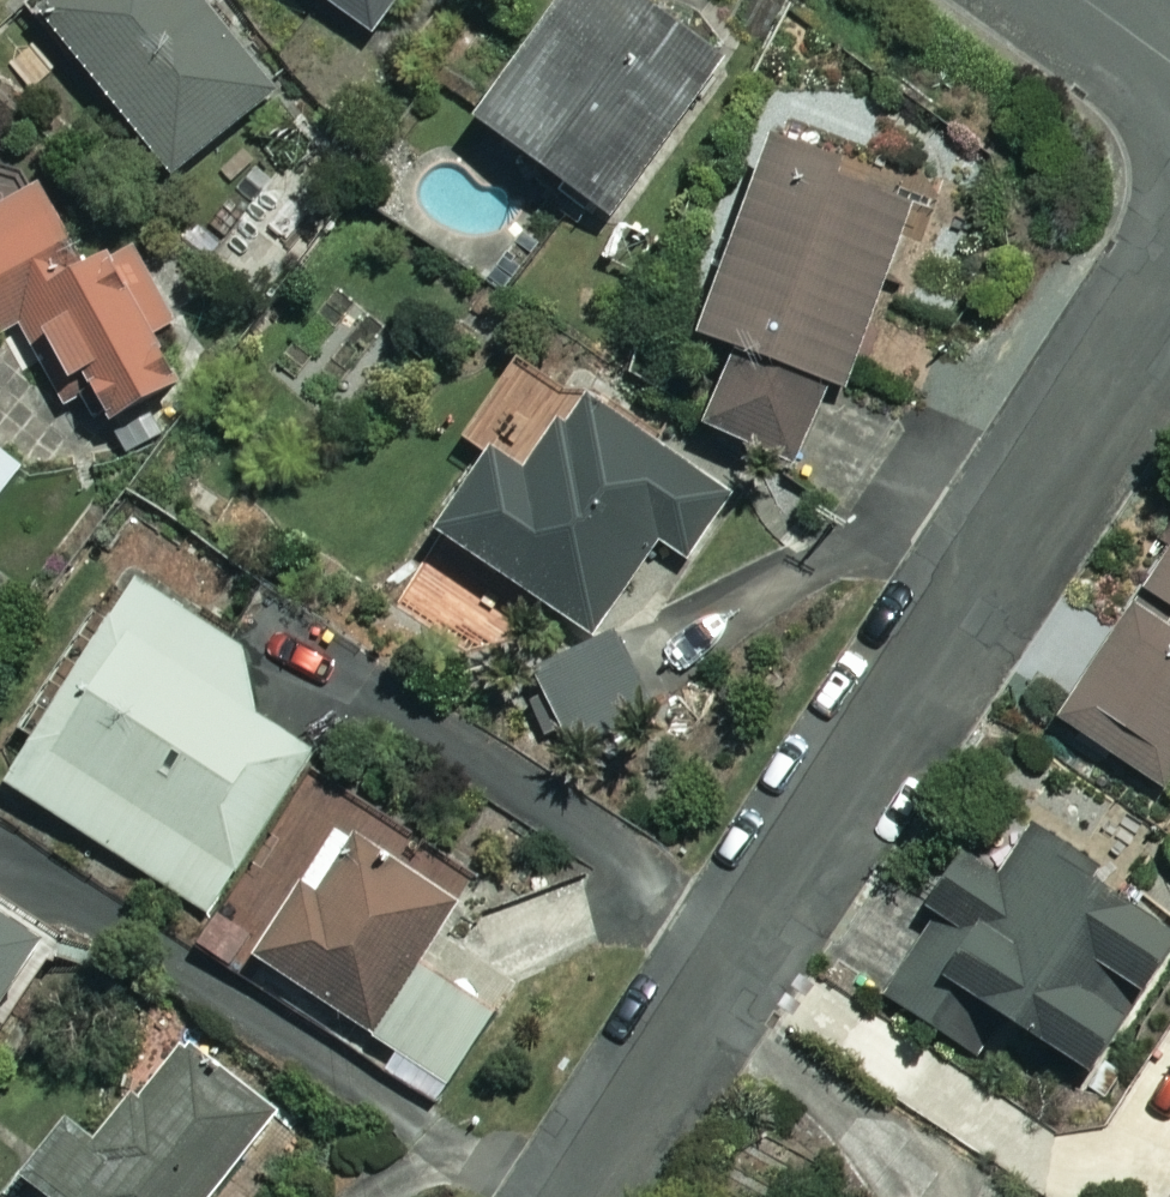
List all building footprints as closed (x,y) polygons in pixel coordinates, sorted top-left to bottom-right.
[(194,0),(55,0),(38,13),(169,177),(271,96),(194,0)] [(369,34),(393,0),(321,0),(369,34)] [(648,0),(560,0),(472,121),(605,218),(723,55),(648,0)] [(836,166),(769,141),(697,337),(732,350),(703,429),(795,463),(823,389),(840,396),(910,206),(832,178),(836,166)] [(42,188),(0,212),(0,332),(32,314),(98,431),(207,369),(132,236),(85,263),(42,188)] [(722,498),(584,403),(528,483),(494,459),(441,536),(586,636),(653,539),(681,558),(722,498)] [(0,453),(0,498),(22,471),(0,453)] [(1056,718),(1158,788),(1169,770),(1169,553),(1056,718)] [(248,657),(135,585),(7,784),(207,913),(311,751),(259,717),(248,657)] [(647,709),(613,640),(533,679),(567,748),(647,709)] [(454,901),(306,804),(219,937),(441,1084),(488,1013),(413,964),(454,901)] [(1169,956),(1169,926),(1032,831),(997,882),(967,862),(880,992),(965,1048),(988,1013),(1088,1079),(1169,956)] [(0,915),(0,1007),(42,943),(0,915)] [(188,1047),(108,1151),(66,1119),(21,1178),(45,1196),(206,1196),(271,1111),(188,1047)]
